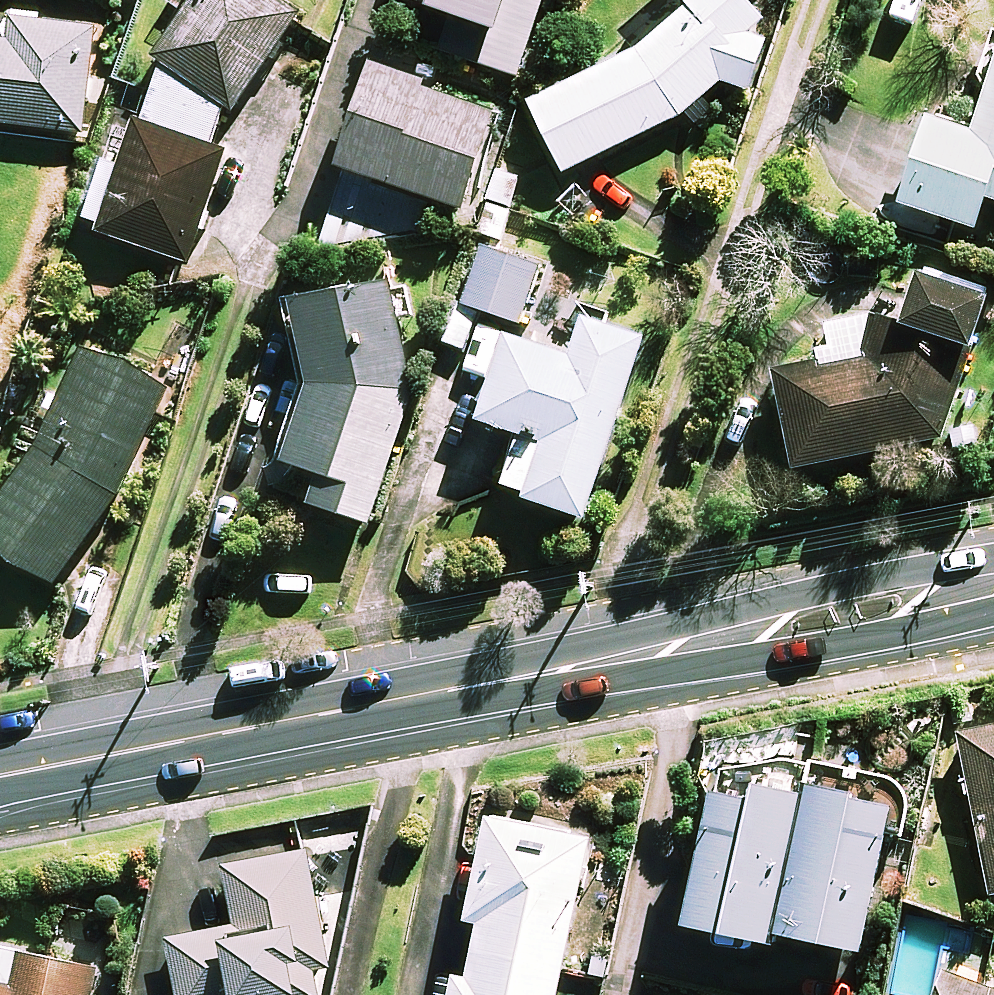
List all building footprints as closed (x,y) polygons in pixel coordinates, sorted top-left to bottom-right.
[(271,0),(211,0),(157,57),(165,67),(145,121),(139,119),(100,235),(190,265),(228,155),(212,150),(226,109),(235,115),(297,25),(271,0)] [(404,2),(421,8),(410,43),(519,79),(545,0),(404,0),(404,2)] [(761,18),(744,0),(690,0),(685,4),(690,10),(643,51),(532,105),(564,172),(686,115),(721,83),(751,96),(769,43),(747,35),(761,18)] [(12,24),(11,42),(0,41),(0,129),(87,134),(93,28),(12,24)] [(498,117),(376,74),(342,170),(464,213),(498,117)] [(935,123),(907,210),(977,233),(987,201),(993,203),(993,77),(975,136),(935,123)] [(485,202),(513,212),(525,178),(498,168),(485,202)] [(542,267),(485,248),(465,307),(522,327),(542,267)] [(990,301),(922,279),(906,328),(874,318),(861,359),(774,373),(790,470),(943,444),(990,301)] [(394,282),(293,303),(312,389),(284,465),(316,479),(304,506),(372,526),(420,399),(401,324),(417,321),(412,287),(396,291),(394,282)] [(646,342),(586,322),(574,359),(512,339),(484,423),(523,436),(504,493),(587,521),(646,342)] [(0,501),(0,554),(50,594),(122,499),(168,388),(81,348),(38,450),(0,501)] [(959,736),(990,898),(993,897),(993,729),(959,736)] [(807,798),(777,939),(865,957),(895,809),(856,801),(857,796),(809,786),(807,798)] [(777,939),(807,798),(757,788),(754,803),(715,795),(687,930),(775,949),(777,939)] [(481,926),(475,953),(566,972),(593,840),(489,819),(467,924),(481,926)] [(315,972),(330,969),(307,851),(224,866),(235,926),(167,939),(177,994),(319,994),(315,972)] [(566,972),(475,953),(469,981),(456,978),(452,994),(561,994),(566,972)] [(22,956),(15,987),(0,984),(0,994),(95,994),(99,971),(22,956)] [(943,970),(934,994),(993,994),(993,989),(943,970)]
